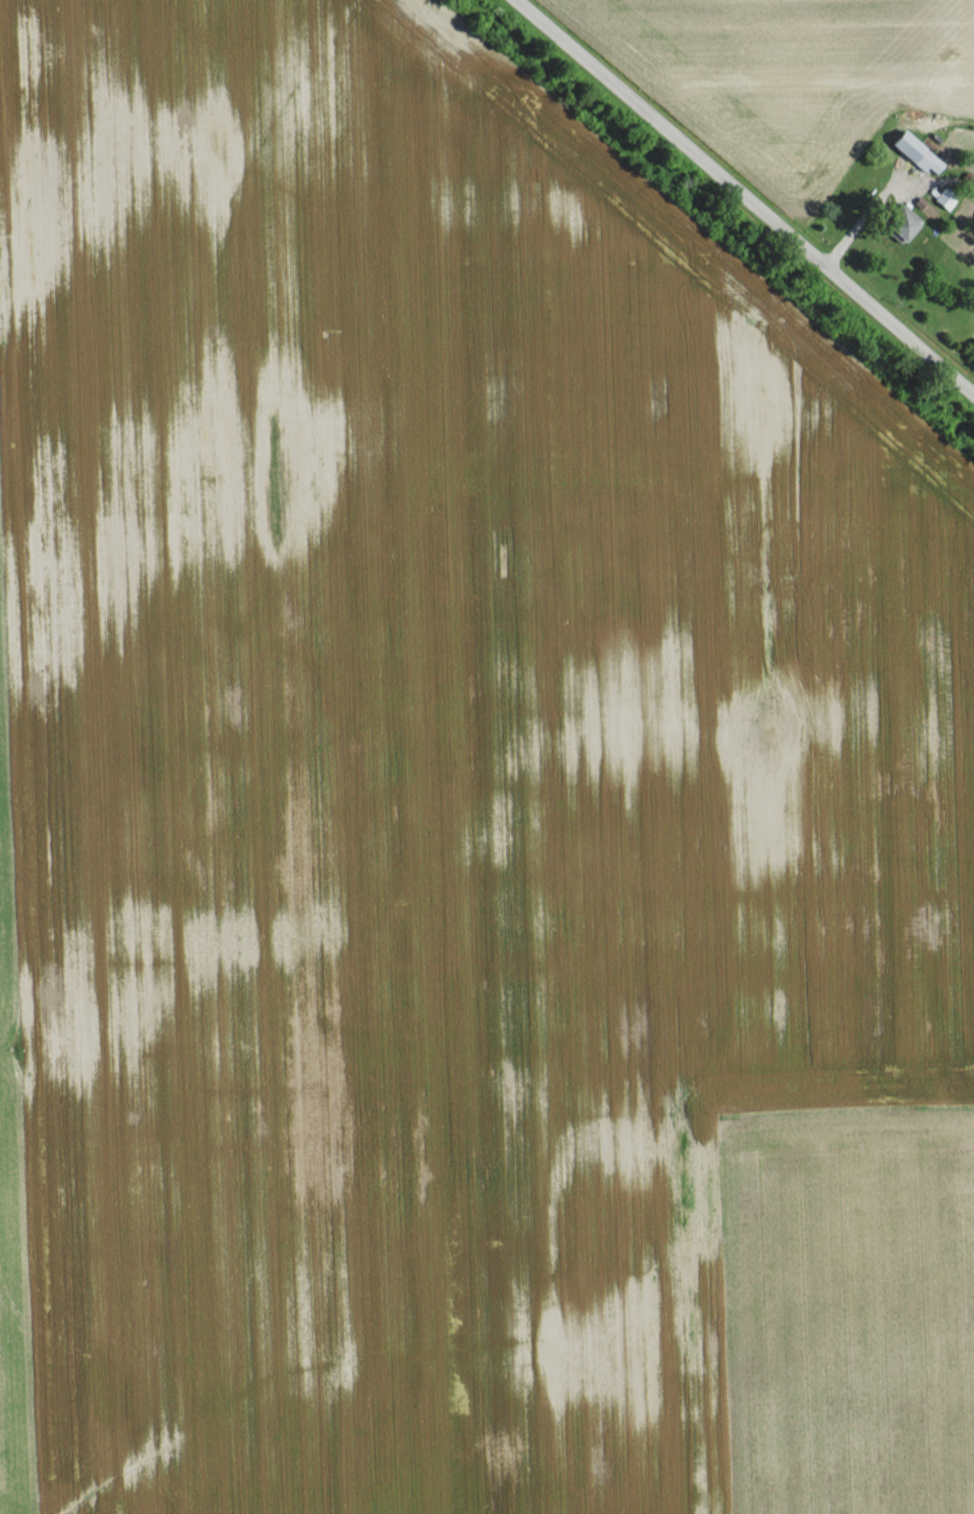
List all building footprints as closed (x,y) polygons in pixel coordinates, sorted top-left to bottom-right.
[(891,146),(924,172),(926,168),(935,175),(944,163),(903,131),(891,146)] [(886,233),(900,246),(920,225),(907,212),(886,233)]
